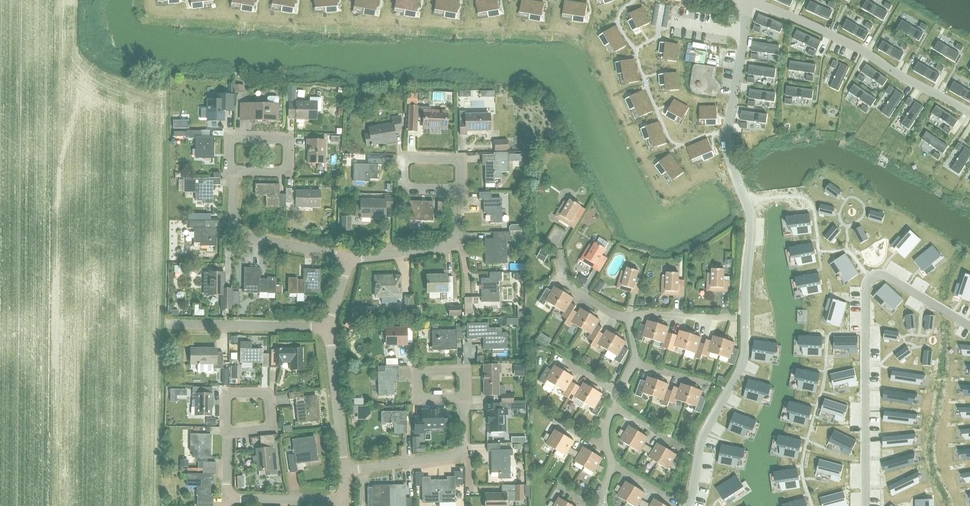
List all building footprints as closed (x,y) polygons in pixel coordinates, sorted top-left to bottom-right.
[(231,3),(241,5),(240,9),(252,11),(254,0),(231,0),(231,3)] [(271,4),(281,6),(280,11),(292,13),(295,0),(272,0),(271,4)] [(314,8),(324,7),(325,12),(337,11),(336,0),(314,0),(314,8)] [(353,7),(363,9),(362,13),(374,15),(377,0),(354,0),(353,7)] [(394,8),(404,10),(403,15),(415,17),(418,0),(395,0),(394,8)] [(434,10),(444,11),(443,16),(455,18),(458,1),(451,0),(436,0),(434,10)] [(475,1),(477,13),(487,12),(488,16),(500,14),(497,0),(481,0),(475,1)] [(520,12),(530,14),(529,19),(541,21),(544,4),(523,0),(522,0),(520,12)] [(564,13),(578,22),(589,7),(577,0),(570,0),(564,13)] [(887,13),(866,1),(862,9),(883,21),(887,13)] [(832,11),(810,2),(806,10),(828,20),(832,11)] [(654,3),(651,24),(656,25),(659,4),(654,3)] [(665,5),(662,27),(667,27),(670,6),(665,5)] [(633,18),(628,21),(634,31),(649,23),(641,8),(630,13),(633,18)] [(783,24),(758,14),(755,23),(768,28),(767,29),(769,29),(780,33),(783,24)] [(869,32),(847,20),(842,28),(864,41),(869,32)] [(923,33),(902,21),(897,29),(919,41),(923,33)] [(614,27),(599,36),(606,46),(610,44),(615,52),(626,46),(614,27)] [(821,41),(797,30),(793,39),(803,44),(802,44),(804,45),(805,44),(817,50),(821,41)] [(904,53),(883,41),(878,49),(899,61),(904,53)] [(661,42),(660,54),(665,54),(664,60),(676,61),(678,45),(661,42)] [(778,55),(779,46),(753,42),(751,51),(765,53),(765,54),(767,54),(767,53),(778,55)] [(959,54),(938,42),(933,50),(954,62),(959,54)] [(633,59),(616,62),(618,74),(623,74),(625,84),(637,81),(633,59)] [(814,74),(815,65),(790,61),(788,70),(798,72),(800,73),(800,72),(814,74)] [(940,75),(918,62),(913,71),(935,83),(940,75)] [(838,91),(849,68),(841,64),(835,77),(834,76),(833,78),(834,78),(830,87),(838,91)] [(882,87),(887,79),(866,64),(861,72),(872,80),(874,82),(874,81),(882,87)] [(774,78),(775,69),(749,65),(748,75),(761,77),(763,78),(763,77),(774,78)] [(694,66),(691,88),(693,93),(698,97),(715,100),(719,96),(721,88),(716,79),(717,69),(694,66)] [(676,73),(660,74),(661,86),(666,85),(666,91),(678,90),(676,73)] [(954,82),(949,90),(969,102),(969,91),(954,82)] [(876,99),(854,84),(848,92),(858,98),(857,99),(859,100),(859,99),(870,107),(876,99)] [(295,86),(287,86),(287,103),(295,103),(295,86)] [(812,99),(813,90),(786,86),(785,96),(799,98),(800,99),(801,98),(812,99)] [(774,102),(775,93),(750,89),(748,98),(762,100),(762,101),(764,101),(774,102)] [(642,91),(626,99),(631,110),(636,108),(640,117),(651,112),(642,91)] [(889,118),(904,96),(896,91),(888,102),(887,103),(887,104),(881,113),(889,118)] [(406,93),(406,105),(416,105),(417,94),(406,93)] [(203,108),(201,108),(200,119),(203,119),(207,119),(207,121),(223,121),(223,101),(227,101),(227,107),(233,107),(233,95),(215,95),(215,101),(207,101),(207,108),(203,108)] [(266,98),(266,104),(240,104),(240,118),(246,118),(246,120),(277,121),(277,99),(276,97),(267,97),(266,98)] [(320,111),(320,98),(309,98),(309,103),(295,103),(295,104),(289,104),(288,119),(295,119),(315,120),(315,111),(320,111)] [(673,100),(665,115),(675,120),(678,116),(682,119),(688,108),(673,100)] [(908,130),(923,107),(916,102),(908,114),(907,113),(906,115),(907,115),(901,124),(908,130)] [(958,120),(936,106),(931,113),(939,119),(941,121),(941,120),(953,128),(958,120)] [(445,129),(446,113),(430,111),(430,108),(416,107),(408,107),(408,131),(416,131),(416,117),(424,118),(423,127),(445,129)] [(716,107),(699,107),(700,119),(705,119),(705,124),(717,124),(716,107)] [(465,131),(489,130),(489,115),(466,115),(465,111),(459,111),(459,121),(459,135),(465,135),(465,131)] [(766,124),(767,115),(741,111),(740,120),(754,122),(754,123),(756,123),(756,122),(766,124)] [(393,132),(400,131),(398,116),(390,118),(391,124),(367,128),(368,135),(363,136),(365,146),(395,141),(393,132)] [(189,120),(173,120),(173,128),(189,128),(189,120)] [(658,122),(642,128),(646,140),(650,138),(654,148),(666,143),(658,122)] [(173,131),(173,137),(186,137),(186,139),(196,139),(195,157),(212,158),(212,137),(200,137),(200,131),(186,131),(186,132),(173,131)] [(948,146),(926,132),(921,139),(929,145),(930,147),(931,146),(943,154),(948,146)] [(707,139),(687,148),(691,160),(701,156),(703,160),(714,155),(707,139)] [(305,140),(305,150),(307,150),(307,164),(324,164),(324,141),(305,140)] [(506,140),(493,141),(494,151),(507,151),(506,140)] [(969,157),(969,150),(965,147),(958,159),(957,158),(956,160),(957,160),(951,170),(959,175),(969,157)] [(494,160),(484,160),(484,178),(485,183),(494,183),(494,178),(501,178),(500,172),(509,172),(508,152),(494,153),(494,160)] [(669,155),(655,165),(663,175),(667,172),(673,180),(683,173),(669,155)] [(381,166),(381,159),(367,159),(367,165),(353,164),(353,180),(377,180),(377,166),(381,166)] [(212,204),(212,185),(219,185),(220,178),(213,178),(206,178),(206,179),(183,179),(183,193),(195,193),(195,201),(203,201),(203,204),(212,204)] [(829,183),(824,190),(834,197),(839,190),(829,183)] [(284,203),(285,195),(278,195),(278,185),(255,185),(255,196),(265,196),(265,207),(278,207),(284,207),(284,203)] [(285,189),(285,195),(284,203),(295,203),(295,207),(319,207),(319,192),(291,191),(291,189),(285,189)] [(491,192),(478,193),(479,200),(483,200),(484,213),(485,213),(485,215),(489,215),(489,223),(501,223),(501,215),(501,198),(491,199),(491,192)] [(392,209),(392,197),(384,197),(384,201),(360,200),(360,207),(355,207),(355,218),(384,218),(385,209),(392,209)] [(564,201),(558,213),(567,218),(565,223),(574,228),(586,209),(570,200),(568,204),(564,201)] [(432,221),(432,202),(408,201),(408,221),(432,221)] [(820,204),(818,212),(829,215),(831,207),(820,204)] [(873,211),(870,219),(882,223),(884,214),(873,211)] [(808,213),(786,216),(787,226),(793,225),(794,234),(810,232),(808,213)] [(351,217),(341,216),(341,230),(351,230),(351,217)] [(188,221),(188,229),(193,229),(192,244),(200,244),(200,247),(215,247),(215,228),(204,228),(204,222),(188,221)] [(832,228),(824,237),(830,243),(838,234),(832,228)] [(861,229),(854,233),(860,244),(867,240),(861,229)] [(329,230),(322,234),(325,238),(331,234),(329,230)] [(899,236),(890,246),(904,257),(919,239),(909,231),(902,239),(899,236)] [(507,263),(507,242),(510,241),(509,232),(495,232),(495,240),(484,240),(484,263),(507,263)] [(590,245),(580,260),(599,272),(605,262),(607,259),(602,255),(606,249),(605,248),(608,243),(599,238),(596,243),(593,247),(590,245)] [(811,243),(790,247),(792,257),(797,256),(799,265),(815,261),(811,243)] [(932,246),(913,261),(925,275),(935,267),(931,263),(940,256),(932,246)] [(541,249),(537,256),(544,260),(549,253),(545,251),(546,250),(542,248),(542,249),(541,249)] [(844,254),(829,264),(836,275),(840,272),(846,281),(857,274),(844,254)] [(195,266),(190,272),(196,276),(200,270),(195,266)] [(243,268),(243,279),(243,293),(275,294),(275,287),(275,278),(266,278),(266,281),(259,281),(259,268),(243,268)] [(622,271),(619,280),(623,281),(622,285),(629,287),(628,291),(632,293),(635,282),(637,277),(639,271),(627,268),(626,272),(622,271)] [(287,278),(287,279),(287,294),(319,295),(319,270),(303,269),(303,282),(296,282),(296,279),(287,278)] [(729,292),(729,281),(730,277),(724,277),(724,269),(712,269),(712,273),(708,273),(707,291),(729,292)] [(231,293),(231,289),(223,289),(224,274),(208,273),(207,295),(221,296),(220,310),(231,310),(231,306),(231,293)] [(480,279),(481,303),(481,302),(487,302),(487,298),(498,297),(498,282),(501,282),(501,273),(489,273),(489,279),(480,279)] [(663,277),(662,295),(684,296),(684,285),(684,281),(678,280),(679,273),(667,273),(667,277),(663,277)] [(818,273),(796,277),(798,286),(804,285),(805,294),(821,291),(818,273)] [(953,295),(969,301),(969,276),(965,274),(962,284),(957,283),(953,295)] [(453,299),(452,279),(452,278),(446,278),(446,276),(427,277),(427,293),(440,292),(440,299),(453,299)] [(579,276),(576,280),(582,284),(586,278),(582,276),(579,276)] [(400,277),(374,277),(375,298),(381,298),(381,303),(395,303),(395,297),(401,297),(400,279),(400,277)] [(884,284),(872,297),(882,306),(885,302),(893,310),(902,300),(884,284)] [(555,307),(566,290),(563,289),(562,291),(555,287),(552,292),(547,288),(538,302),(544,306),(546,302),(555,307)] [(566,290),(555,307),(564,312),(562,316),(567,320),(573,310),(576,306),(571,303),(574,298),(566,294),(568,292),(566,290)] [(464,316),(472,316),(471,298),(463,298),(464,316)] [(828,298),(824,310),(829,312),(826,322),(839,326),(845,303),(828,298)] [(199,305),(193,305),(193,316),(205,316),(205,309),(199,309),(199,305)] [(460,314),(460,305),(448,306),(448,315),(460,314)] [(372,307),(353,307),(354,316),(373,316),(372,307)] [(567,320),(564,324),(570,327),(573,324),(582,329),(592,312),(590,311),(588,313),(581,309),(578,313),(573,310),(567,320)] [(592,312),(582,329),(590,334),(588,338),(593,341),(593,342),(599,332),(600,332),(602,328),(597,325),(600,320),(593,316),(594,313),(592,312)] [(914,314),(906,315),(907,327),(915,326),(914,314)] [(926,315),(925,327),(933,328),(934,316),(926,315)] [(653,340),(659,321),(657,321),(656,323),(648,321),(646,326),(640,324),(635,339),(642,342),(643,337),(653,340)] [(662,322),(659,321),(653,340),(663,343),(662,348),(668,350),(673,334),(667,333),(669,327),(661,325),(662,322)] [(349,322),(345,328),(349,331),(354,325),(349,322)] [(466,324),(466,340),(476,339),(476,338),(482,338),(482,350),(506,349),(506,333),(501,333),(501,328),(493,328),(488,328),(487,323),(466,324)] [(455,339),(462,339),(461,324),(455,324),(455,330),(431,331),(432,348),(449,348),(449,350),(456,350),(455,339)] [(411,329),(385,330),(385,332),(382,332),(380,334),(380,338),(382,339),(385,339),(385,346),(399,345),(399,347),(401,349),(403,349),(405,347),(405,345),(405,344),(411,344),(411,329)] [(593,342),(593,341),(591,346),(597,349),(599,345),(608,351),(618,334),(616,332),(614,335),(607,330),(604,335),(600,332),(599,332),(593,342)] [(884,330),(882,339),(894,341),(896,332),(884,330)] [(678,336),(673,334),(668,350),(674,352),(675,347),(685,350),(691,332),(689,331),(688,333),(680,331),(678,336)] [(691,332),(685,350),(695,353),(694,358),(700,360),(702,355),(705,344),(699,343),(701,337),(693,335),(694,332),(691,332)] [(620,364),(628,350),(623,347),(626,342),(619,338),(620,335),(618,334),(608,351),(604,356),(613,362),(614,360),(620,364)] [(821,336),(799,335),(799,345),(805,345),(805,354),(821,355),(821,336)] [(706,340),(705,344),(702,355),(708,357),(709,353),(719,356),(725,337),(722,336),(722,339),(714,336),(712,341),(706,340)] [(857,336),(833,336),(833,348),(849,348),(849,352),(857,353),(857,336)] [(546,337),(542,343),(547,346),(551,340),(546,337)] [(725,337),(719,356),(729,359),(728,363),(734,365),(739,350),(733,348),(735,343),(727,340),(728,338),(725,337)] [(754,340),(752,359),(767,361),(769,352),(775,353),(776,343),(754,340)] [(250,342),(239,342),(239,349),(239,362),(261,362),(261,367),(267,367),(268,354),(261,354),(262,349),(250,349),(250,342)] [(904,348),(894,355),(899,362),(909,355),(904,348)] [(215,349),(190,349),(190,364),(197,364),(197,371),(212,371),(212,368),(222,368),(222,352),(215,352),(215,349)] [(301,369),(301,349),(275,349),(269,349),(269,367),(275,367),(275,365),(280,365),(280,360),(289,360),(289,369),(301,369)] [(924,353),(922,365),(931,366),(932,354),(924,353)] [(585,357),(582,363),(587,366),(590,361),(585,357)] [(498,365),(483,365),(484,396),(499,395),(501,395),(504,395),(504,388),(501,385),(499,385),(498,365)] [(377,367),(378,396),(394,395),(393,374),(398,374),(398,366),(377,367)] [(556,386),(566,369),(564,368),(562,370),(555,366),(552,370),(547,367),(539,381),(544,385),(547,381),(556,386)] [(523,367),(513,367),(513,377),(523,377),(523,367)] [(798,368),(796,378),(802,379),(800,388),(816,392),(820,373),(798,368)] [(568,370),(566,369),(556,386),(565,391),(562,395),(568,399),(576,385),(571,382),(574,377),(567,373),(568,370)] [(853,369),(830,374),(832,386),(848,382),(849,386),(857,385),(853,369)] [(892,371),(890,381),(919,385),(920,375),(892,371)] [(653,397),(659,378),(657,377),(656,380),(648,377),(646,382),(640,380),(635,395),(641,397),(643,393),(653,397)] [(662,379),(659,378),(653,397),(662,400),(661,405),(667,407),(669,402),(672,391),(667,389),(669,384),(661,382),(662,379)] [(747,379),(743,397),(758,401),(760,393),(766,394),(769,385),(747,379)] [(585,403),(595,386),(593,385),(591,387),(584,383),(581,388),(576,385),(568,399),(574,402),(573,404),(581,409),(585,403)] [(674,387),(672,391),(669,402),(675,404),(676,400),(686,403),(693,385),(690,384),(689,386),(682,384),(680,389),(674,387)] [(693,385),(686,403),(696,407),(694,411),(701,414),(706,398),(700,396),(702,391),(694,388),(695,386),(693,385)] [(597,388),(595,386),(585,403),(594,409),(591,413),(597,416),(605,402),(600,399),(603,394),(596,390),(597,388)] [(212,406),(212,394),(211,394),(211,388),(191,387),(191,407),(194,408),(194,416),(210,416),(210,406),(212,406)] [(884,390),(882,400),(911,404),(913,394),(884,390)] [(299,422),(317,420),(315,396),(302,397),(301,392),(287,393),(288,400),(295,399),(296,405),(298,405),(299,422)] [(504,395),(501,395),(501,403),(513,403),(513,395),(504,395)] [(824,398),(820,410),(835,415),(834,419),(841,422),(847,406),(824,398)] [(790,401),(787,411),(793,412),(791,421),(806,425),(811,407),(790,401)] [(506,416),(506,410),(498,410),(498,403),(485,403),(485,410),(489,410),(489,412),(485,412),(485,423),(489,423),(489,425),(485,425),(486,432),(504,432),(503,416),(506,416)] [(365,419),(370,414),(370,407),(358,407),(358,419),(365,419)] [(446,427),(446,410),(422,411),(422,418),(414,418),(415,433),(423,433),(423,428),(446,427)] [(884,411),(883,421),(912,424),(913,414),(884,411)] [(393,434),(406,433),(405,412),(380,413),(381,424),(393,423),(393,434)] [(734,413),(727,431),(742,436),(745,428),(751,430),(754,421),(734,413)] [(630,446),(639,432),(629,426),(625,432),(621,429),(617,435),(622,438),(620,441),(630,446)] [(556,450),(565,436),(555,430),(551,436),(547,433),(543,439),(548,442),(546,444),(556,450)] [(834,430),(829,441),(843,448),(841,452),(848,456),(856,441),(834,430)] [(648,437),(639,432),(630,446),(639,452),(641,449),(646,452),(649,447),(644,444),(648,437)] [(210,435),(190,434),(190,452),(192,452),(192,457),(196,457),(195,460),(197,463),(202,463),(207,463),(207,458),(210,458),(210,435)] [(911,434),(882,437),(883,447),(912,444),(911,434)] [(274,447),(273,441),(273,435),(259,436),(260,449),(256,449),(258,470),(265,470),(266,475),(276,474),(275,462),(272,462),(270,448),(274,447)] [(779,435),(776,445),(782,446),(780,455),(796,458),(800,440),(779,435)] [(565,436),(556,450),(565,456),(567,453),(572,456),(575,450),(570,448),(574,441),(565,436)] [(295,464),(317,461),(313,437),(291,440),(294,454),(287,455),(290,473),(297,472),(295,464)] [(419,437),(412,438),(413,453),(425,453),(425,446),(419,446),(419,437)] [(654,450),(649,447),(646,452),(650,455),(649,458),(658,464),(667,449),(658,443),(654,450)] [(510,479),(510,456),(513,456),(512,449),(499,450),(499,444),(486,444),(486,450),(490,450),(491,473),(498,473),(498,479),(510,479)] [(721,445),(718,463),(733,466),(735,457),(741,459),(743,449),(721,445)] [(580,453),(575,450),(572,456),(577,459),(575,462),(584,467),(593,453),(584,447),(580,453)] [(667,449),(658,464),(668,469),(669,467),(674,469),(677,464),(673,461),(676,455),(667,449)] [(603,458),(593,453),(584,467),(594,473),(595,470),(600,473),(604,468),(599,465),(603,458)] [(910,454),(882,462),(885,472),(912,464),(910,454)] [(819,459),(816,471),(831,475),(830,479),(838,482),(842,465),(819,459)] [(795,468),(773,471),(775,481),(781,480),(782,489),(798,487),(795,468)] [(186,485),(196,485),(196,496),(197,496),(197,503),(196,505),(212,505),(212,503),(212,497),(209,497),(209,481),(212,481),(212,476),(215,476),(215,469),(202,469),(201,475),(186,475),(186,485)] [(447,480),(438,480),(438,503),(448,502),(448,498),(454,498),(454,485),(461,485),(461,472),(454,472),(454,477),(447,477),(447,480)] [(438,503),(438,480),(429,480),(429,477),(422,477),(422,473),(415,473),(415,486),(422,486),(422,499),(429,499),(429,503),(438,503)] [(913,474),(887,486),(891,495),(918,483),(913,474)] [(735,475),(715,488),(724,504),(735,497),(733,492),(742,486),(735,475)] [(627,502),(636,487),(626,482),(622,488),(618,485),(614,490),(619,493),(617,496),(627,502)] [(388,488),(389,505),(411,505),(411,498),(404,498),(404,485),(396,485),(396,488),(388,488)] [(484,495),(484,505),(505,505),(505,501),(515,501),(523,501),(523,497),(523,491),(523,485),(515,485),(502,485),(502,495),(484,495)] [(367,487),(367,505),(389,505),(389,501),(388,488),(380,489),(380,486),(372,486),(372,487),(367,487)] [(627,502),(633,505),(637,505),(638,505),(640,505),(644,505),(646,502),(641,499),(645,493),(636,487),(627,502)] [(820,498),(822,505),(835,505),(838,505),(839,505),(847,505),(843,491),(820,498)] [(569,503),(559,498),(555,504),(551,501),(548,505),(567,505),(569,503)]
